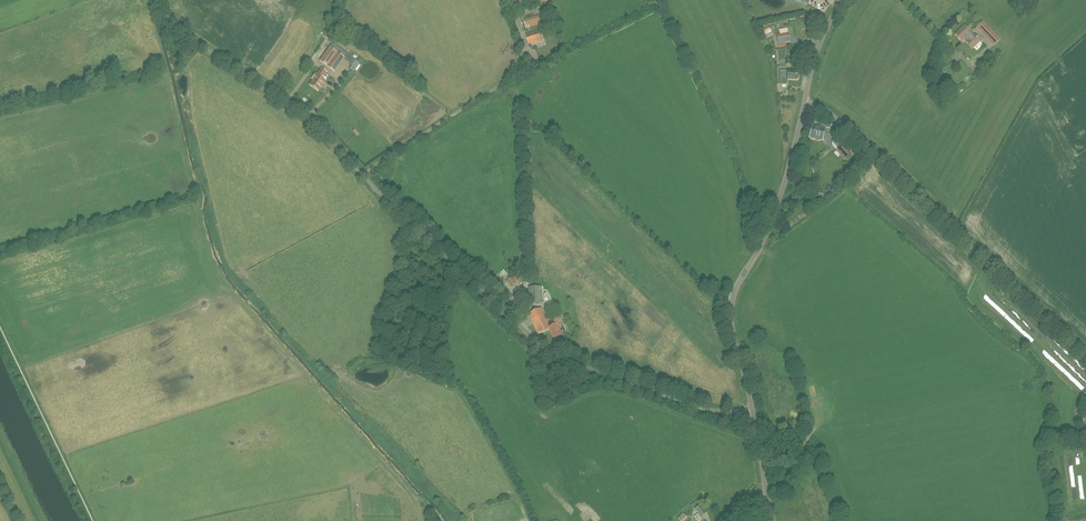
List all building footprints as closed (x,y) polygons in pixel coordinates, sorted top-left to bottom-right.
[(524,22),(526,28),(542,23),(540,17),(524,22)] [(999,39),(984,23),(983,22),(978,27),(979,28),(994,44),(999,39)] [(964,38),(967,41),(966,42),(973,48),(980,41),(974,34),(974,35),(971,32),(971,31),(965,25),(955,34),(962,41),(964,38)] [(772,32),(770,28),(761,31),(763,36),(772,32)] [(544,40),(543,37),(540,29),(525,34),(529,45),(544,40)] [(790,42),(789,37),(788,33),(777,35),(779,47),(786,46),(785,43),(790,42)] [(344,58),(329,48),(320,61),(334,71),(344,58)] [(360,63),(355,60),(351,65),(349,69),(353,72),(360,63)] [(312,79),(313,80),(310,85),(318,91),(320,87),(321,87),(323,84),(323,83),(325,80),(326,78),(324,76),(326,73),(321,69),(317,75),(316,74),(312,79)] [(779,70),(779,84),(786,84),(787,83),(788,79),(797,79),(798,79),(798,78),(799,75),(798,75),(797,75),(798,71),(793,71),(793,70),(788,70),(779,70)] [(825,128),(812,125),(810,137),(823,140),(825,128)] [(851,154),(848,150),(842,144),(836,138),(832,141),(838,148),(837,149),(842,155),(841,156),(844,160),(845,159),(846,159),(851,154)] [(512,288),(517,284),(512,277),(507,281),(512,288)] [(513,297),(505,289),(502,285),(498,289),(508,301),(513,297)] [(529,287),(530,304),(542,303),(541,286),(529,287)] [(556,324),(549,327),(541,308),(529,314),(538,334),(550,328),(554,338),(562,335),(559,327),(563,325),(560,317),(554,320),(556,324)] [(707,512),(701,505),(695,509),(702,517),(707,512)]
